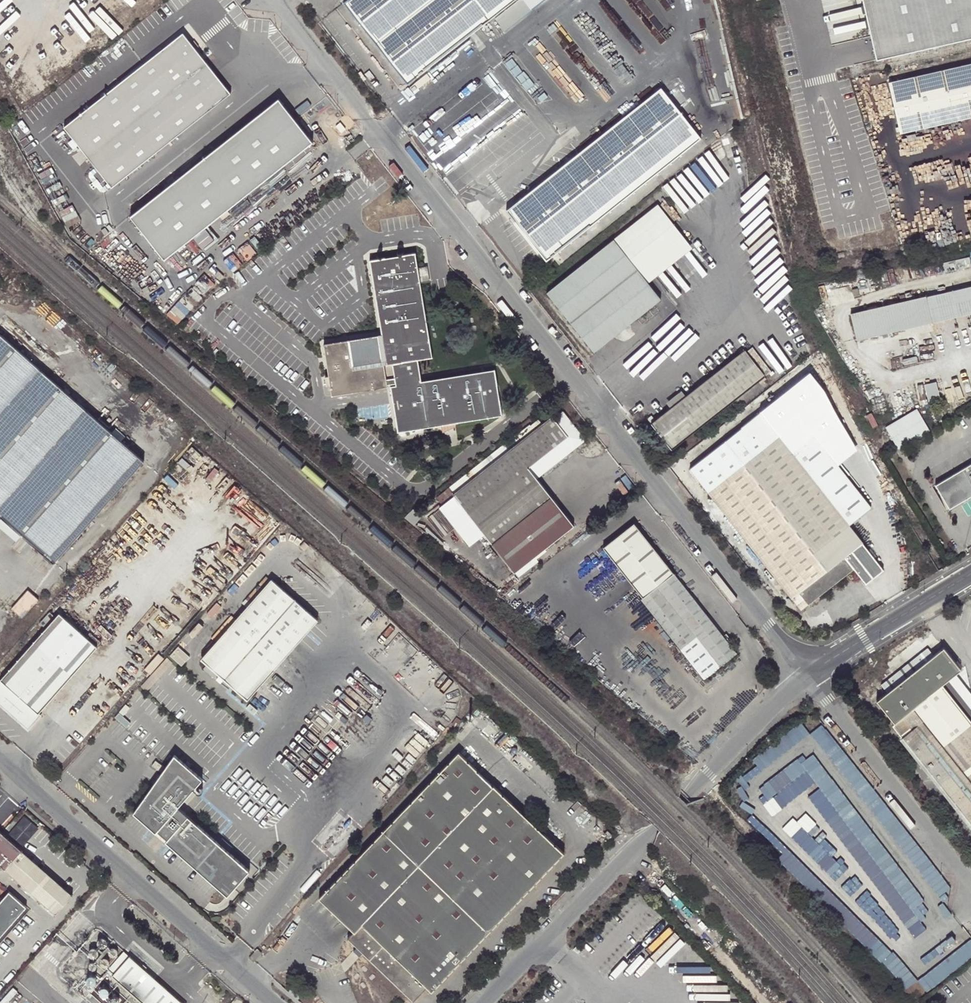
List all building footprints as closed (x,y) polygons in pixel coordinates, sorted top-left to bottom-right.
[(344,4),(407,83),(513,0),(348,0),(344,4)] [(544,0),(524,0),(532,10),(544,0)] [(970,39),(970,0),(858,0),(873,62),(970,39)] [(230,93),(185,32),(65,128),(112,187),(230,93)] [(888,83),(900,132),(970,116),(970,64),(888,83)] [(432,79),(427,73),(414,83),(419,89),(432,79)] [(699,138),(659,88),(506,210),(545,260),(699,138)] [(294,120),(279,100),(131,216),(165,259),(312,142),(294,120)] [(657,204),(613,239),(644,278),(688,243),(657,204)] [(613,239),(545,292),(593,351),(660,298),(644,278),(613,239)] [(431,357),(419,283),(417,268),(414,253),(368,260),(381,334),(323,344),(328,376),(324,377),(325,386),(329,385),(331,395),(389,385),(420,381),(419,373),(416,359),(431,357)] [(942,263),(918,269),(921,278),(945,272),(942,263)] [(426,267),(417,268),(419,283),(429,281),(426,267)] [(851,314),(857,340),(970,314),(970,286),(851,314)] [(53,562),(143,461),(0,334),(0,515),(53,562)] [(743,350),(650,424),(671,450),(763,376),(743,350)] [(787,373),(795,383),(814,368),(809,356),(787,373)] [(389,385),(391,396),(397,431),(501,415),(493,370),(420,381),(389,385)] [(903,450),(934,431),(920,407),(888,425),(903,450)] [(582,440),(561,412),(553,419),(551,416),(540,425),(537,420),(529,426),(528,425),(435,498),(439,504),(452,494),(513,572),(573,526),(535,478),(582,440)] [(688,468),(798,610),(852,569),(863,585),(882,570),(848,526),(870,509),(814,435),(791,453),(759,412),(688,468)] [(949,508),(970,495),(970,465),(936,486),(949,508)] [(702,680),(736,654),(632,523),(601,548),(641,598),(639,599),(702,680)] [(317,620),(293,599),(270,579),(200,659),(247,699),(317,620)] [(28,590),(12,609),(22,618),(39,599),(28,590)] [(0,681),(0,705),(27,730),(41,715),(38,713),(96,647),(59,614),(0,681)] [(942,647),(932,655),(885,692),(875,701),(893,723),(891,725),(970,826),(970,724),(941,686),(946,682),(951,678),(960,671),(942,647)] [(885,692),(932,655),(926,648),(879,685),(885,692)] [(158,654),(153,659),(158,663),(163,658),(158,654)] [(946,682),(941,686),(970,724),(970,713),(946,682)] [(867,687),(861,691),(865,698),(872,693),(867,687)] [(751,777),(809,733),(801,721),(751,758),(756,765),(747,772),(751,777)] [(950,887),(821,724),(809,733),(943,902),(949,897),(944,892),(950,887)] [(767,736),(762,741),(767,745),(772,740),(767,736)] [(457,750),(317,898),(351,931),(344,939),(411,1001),(425,987),(429,991),(562,852),(457,750)] [(154,832),(156,830),(165,838),(164,840),(225,895),(232,888),(245,872),(248,870),(227,851),(216,842),(176,806),(201,779),(188,767),(190,765),(186,761),(183,763),(173,754),(132,812),(154,832)] [(807,759),(802,754),(759,787),(768,800),(806,770),(841,816),(920,921),(926,918),(923,914),(928,911),(921,902),(924,900),(812,754),(807,759)] [(759,787),(751,777),(745,782),(749,787),(743,792),(746,797),(759,787)] [(839,818),(836,814),(824,822),(828,827),(830,826),(907,927),(905,929),(912,938),(917,934),(910,925),(914,922),(921,931),(925,928),(920,921),(841,816),(839,818)] [(784,840),(789,847),(812,827),(810,825),(816,821),(811,816),(805,820),(806,821),(784,840)] [(821,817),(816,821),(820,826),(824,822),(821,817)] [(29,889),(56,913),(72,895),(21,850),(22,849),(0,830),(0,865),(4,869),(4,868),(24,885),(29,889)] [(750,838),(760,848),(765,844),(754,833),(750,838)] [(220,837),(216,842),(227,851),(231,846),(220,837)] [(823,837),(806,855),(835,882),(848,868),(842,863),(844,861),(839,857),(836,860),(832,856),(837,851),(823,837)] [(906,990),(918,980),(894,952),(891,954),(791,853),(793,851),(789,847),(778,857),(783,861),(780,863),(881,963),(883,962),(906,990)] [(248,870),(245,872),(250,877),(257,869),(252,865),(248,870)] [(232,888),(239,894),(252,879),(250,877),(245,872),(232,888)] [(850,879),(849,878),(840,887),(850,897),(862,885),(855,875),(850,879)] [(25,905),(19,900),(14,896),(8,890),(0,899),(0,934),(25,905)] [(894,926),(866,890),(855,901),(886,934),(889,931),(893,936),(896,932),(893,928),(894,926)] [(952,914),(943,902),(938,906),(947,918),(952,914)] [(950,934),(920,958),(924,964),(955,940),(950,934)] [(107,943),(108,941),(108,940),(107,938),(106,937),(105,936),(104,936),(102,936),(101,936),(100,937),(99,939),(98,940),(99,942),(99,943),(100,944),(102,945),(103,945),(105,945),(106,944),(107,943)] [(918,980),(927,992),(970,958),(970,942),(969,939),(918,980)] [(119,953),(119,951),(119,950),(119,948),(118,947),(117,946),(115,946),(114,946),(112,946),(111,947),(110,949),(110,950),(110,952),(111,953),(112,954),(113,955),(115,955),(116,955),(118,954),(119,953)] [(99,953),(99,952),(99,950),(99,949),(98,948),(97,947),(95,947),(94,947),(92,947),(91,948),(90,949),(90,951),(90,952),(91,954),(92,955),(93,956),(95,956),(96,955),(98,954),(99,953)] [(254,963),(261,954),(257,950),(254,952),(249,959),(254,963)] [(107,970),(112,975),(130,956),(124,951),(107,970)] [(83,961),(84,960),(84,958),(83,957),(83,956),(81,955),(80,955),(79,955),(77,955),(76,956),(75,957),(75,959),(75,960),(76,962),(77,963),(78,964),(80,964),(81,963),(83,962),(83,961)] [(112,975),(143,1002),(182,1002),(130,956),(112,975)] [(109,964),(110,963),(110,962),(109,960),(108,959),(107,958),(106,958),(104,958),(103,958),(102,959),(101,960),(101,962),(101,963),(101,965),(102,966),(104,967),(106,967),(107,966),(108,966),(109,964)] [(99,983),(99,982),(99,980),(99,979),(98,978),(97,977),(96,976),(94,976),(93,977),(92,978),(91,979),(90,980),(91,982),(91,983),(92,985),(94,985),(95,985),(97,985),(98,984),(99,983)] [(111,994),(112,992),(112,991),(111,990),(111,988),(109,987),(108,987),(107,987),(105,987),(104,988),(103,990),(103,991),(103,993),(103,994),(105,995),(106,996),(108,996),(109,996),(110,995),(111,994)]
